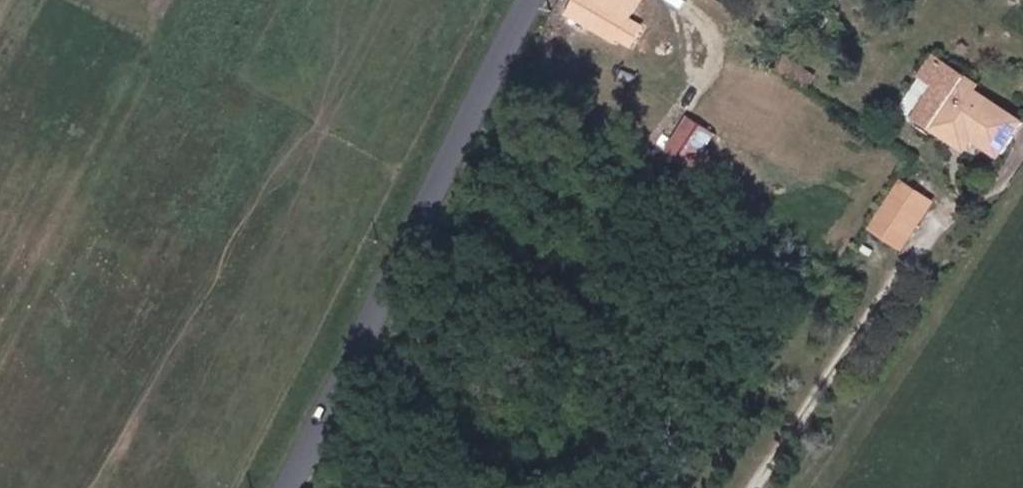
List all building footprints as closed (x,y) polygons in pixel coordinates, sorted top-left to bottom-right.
[(628,0),(597,0),(583,24),(629,52),(652,14),(628,0)] [(1022,157),(1022,109),(986,84),(955,129),(981,148),(989,137),(1021,160),(1022,157)] [(902,175),(870,227),(906,249),(939,198),(902,175)]
